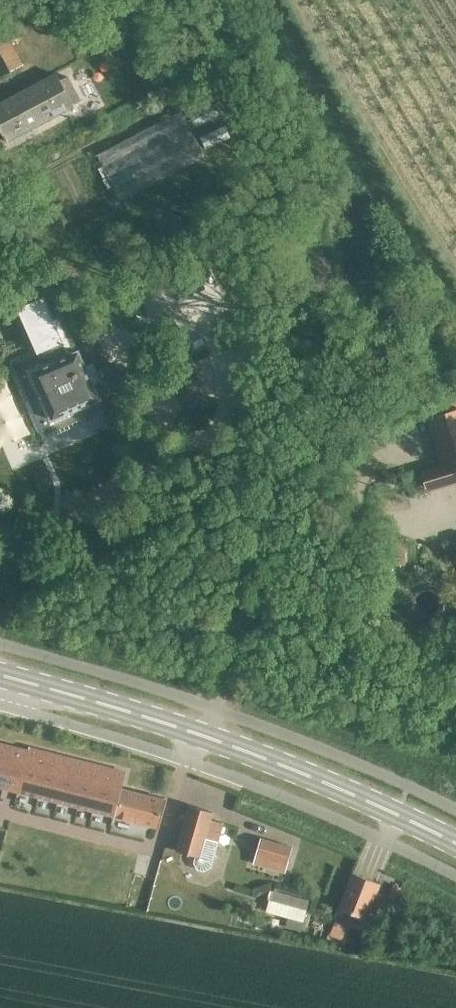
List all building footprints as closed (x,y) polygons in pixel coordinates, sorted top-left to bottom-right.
[(19,64),(0,29),(0,74),(19,64)] [(80,101),(67,76),(59,81),(55,74),(0,103),(0,130),(6,141),(72,106),(72,105),(80,101)] [(99,155),(122,200),(206,155),(182,111),(99,155)] [(42,298),(22,307),(40,347),(7,362),(42,440),(95,417),(88,402),(96,399),(99,398),(98,395),(97,395),(91,381),(99,378),(92,364),(85,367),(79,354),(79,353),(59,308),(49,313),(42,298)] [(416,426),(440,470),(419,480),(428,497),(455,482),(455,436),(443,412),(416,426)] [(156,827),(164,799),(121,787),(125,772),(29,747),(28,750),(0,743),(0,787),(156,827)] [(193,806),(180,849),(196,854),(193,862),(197,869),(204,871),(211,867),(223,823),(210,820),(212,812),(193,806)] [(260,838),(255,856),(275,861),(272,869),(284,872),(292,847),(260,838)] [(352,873),(338,908),(366,919),(380,884),(352,873)] [(393,884),(388,896),(395,899),(400,887),(393,884)] [(346,926),(335,922),(330,935),(341,939),(346,926)]
